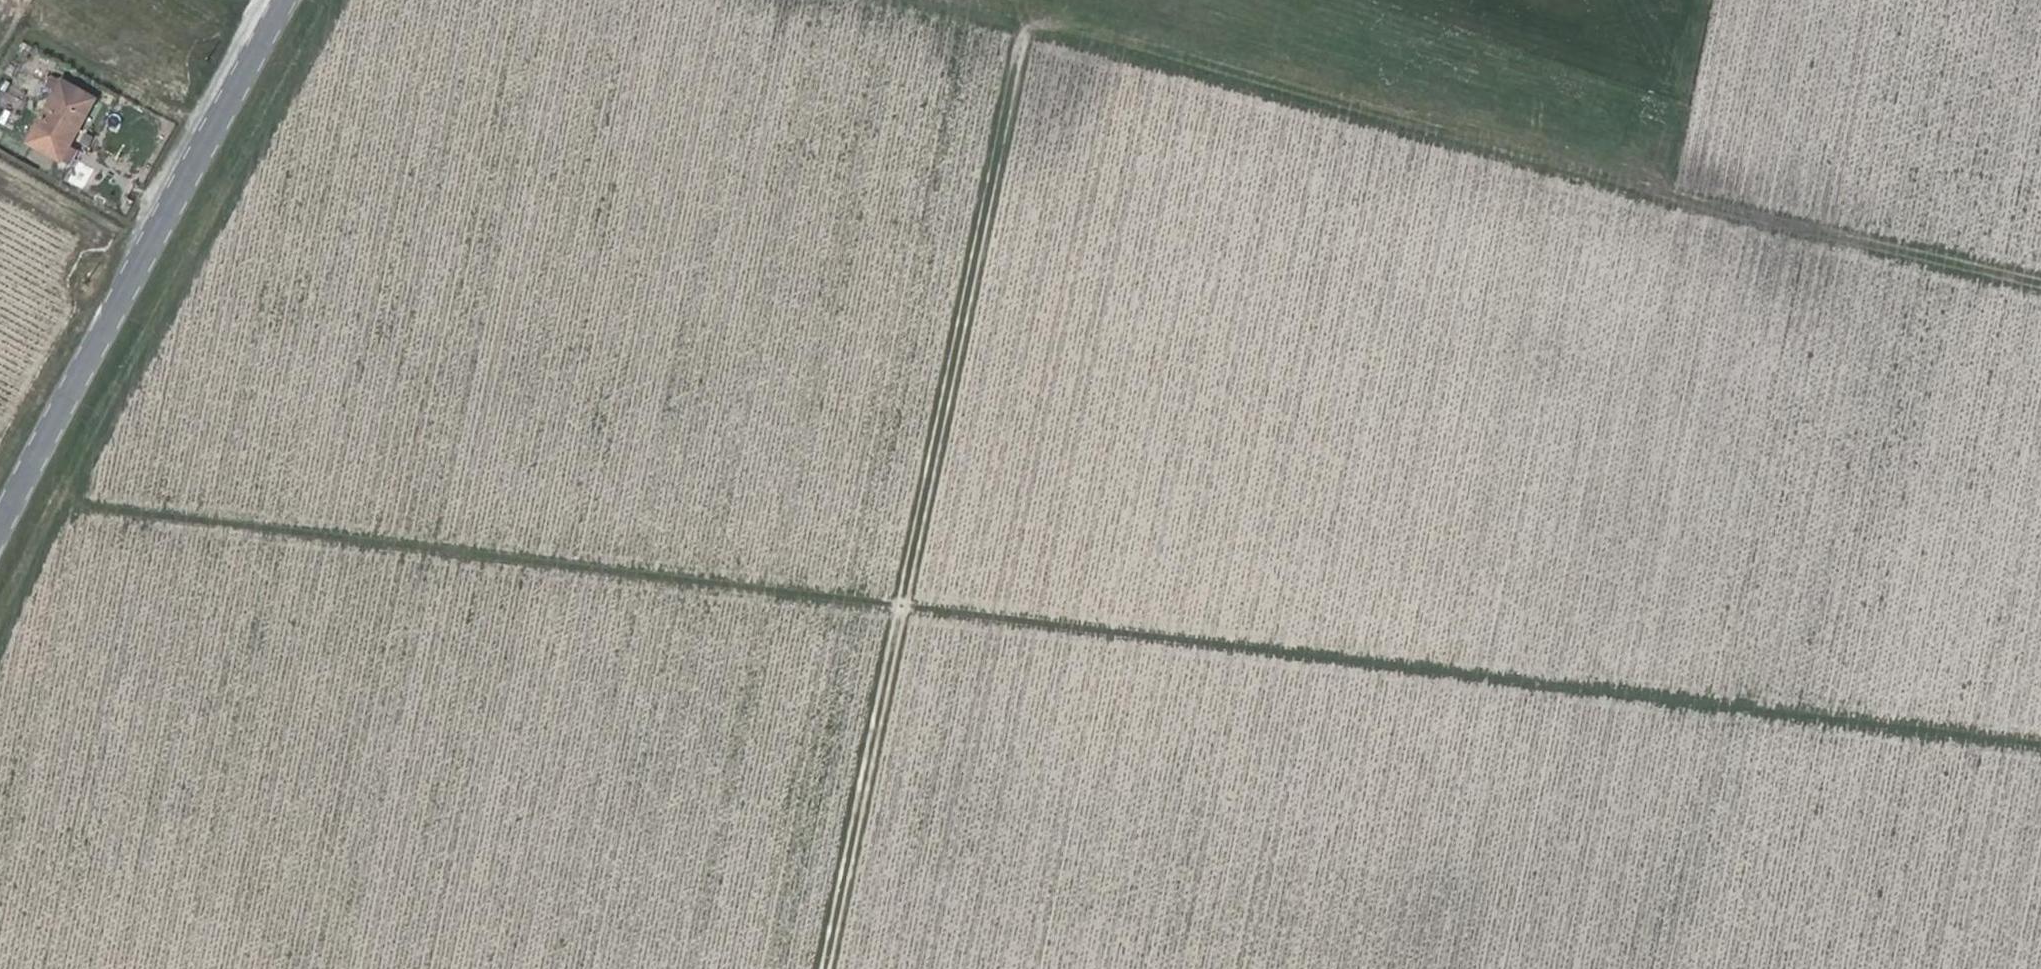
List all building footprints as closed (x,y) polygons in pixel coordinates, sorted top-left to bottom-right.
[(64,81),(30,142),(63,160),(96,99),(64,81)]
